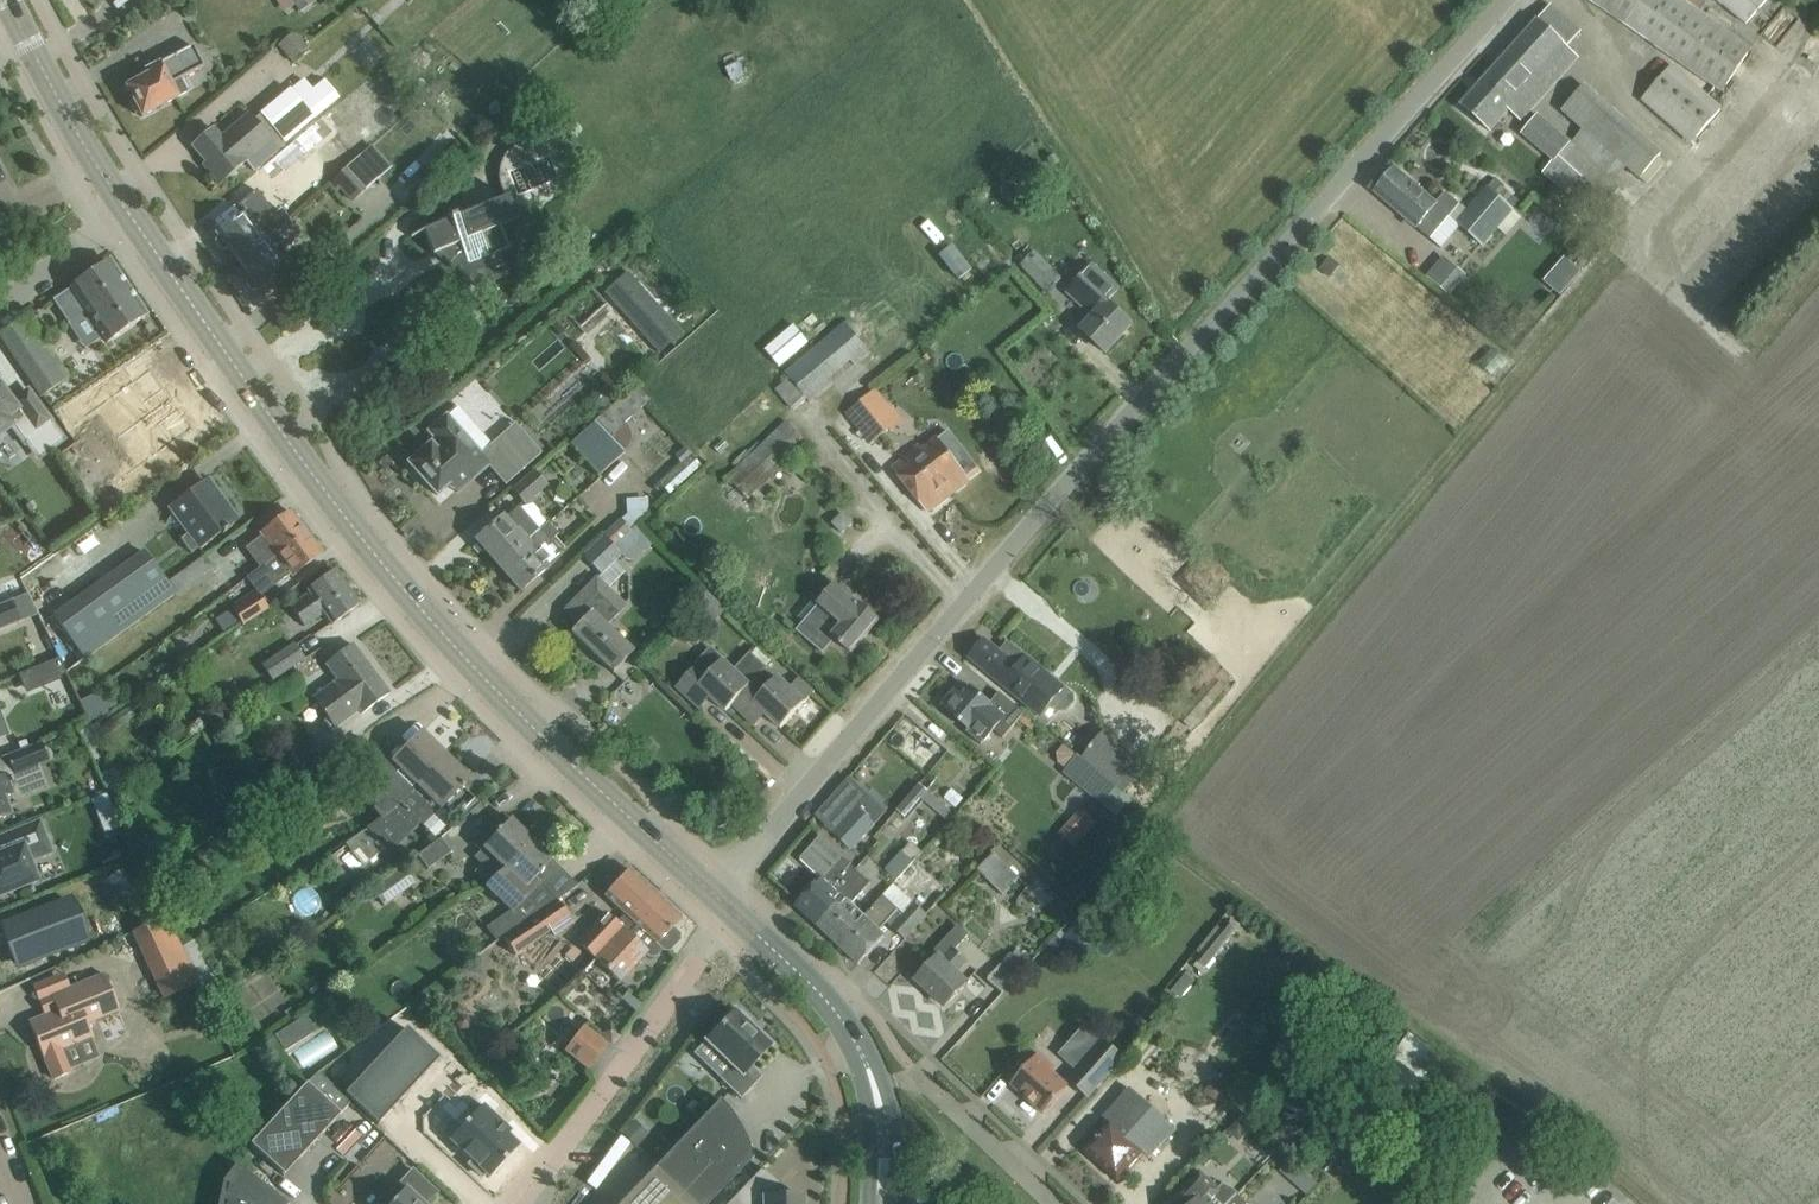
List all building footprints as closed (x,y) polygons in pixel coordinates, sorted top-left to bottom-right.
[(288,14),(312,0),(279,0),(288,14)] [(1681,0),(1591,0),(1723,90),(1752,48),(1681,0)] [(1746,23),(1767,0),(1719,0),(1746,23)] [(1506,55),(1546,91),(1577,57),(1567,47),(1581,32),(1551,5),(1506,55)] [(285,43),(295,58),(307,50),(296,35),(285,43)] [(193,45),(167,59),(146,70),(148,75),(127,87),(142,117),(178,98),(171,84),(204,66),(193,45)] [(1520,120),(1546,91),(1506,55),(1461,105),(1490,131),(1509,110),(1520,120)] [(1692,142),(1721,109),(1672,66),(1643,99),(1692,142)] [(272,154),(339,98),(327,84),(313,96),(302,84),(291,92),(289,89),(254,119),(250,114),(222,138),(213,128),(193,145),(213,169),(210,172),(220,183),(246,161),(254,170),(272,154)] [(1661,153),(1584,85),(1562,110),(1639,178),(1661,153)] [(1533,142),(1555,161),(1570,143),(1549,124),(1533,142)] [(1555,161),(1546,172),(1595,216),(1620,188),(1570,143),(1555,161)] [(372,146),(328,183),(336,192),(342,187),(353,200),(391,167),(372,146)] [(283,201),(304,182),(286,162),(265,181),(283,201)] [(1468,210),(1460,204),(1446,192),(1437,203),(1394,167),(1374,191),(1418,228),(1442,248),(1461,226),(1482,244),(1496,229),(1505,237),(1522,217),(1487,187),(1468,210)] [(449,220),(424,230),(434,254),(478,287),(510,274),(501,252),(510,248),(521,219),(519,219),(509,196),(471,211),(469,207),(467,205),(463,202),(458,202),(454,203),(451,205),(449,209),(448,214),(448,217),(449,220)] [(217,233),(238,262),(292,222),(282,209),(264,222),(267,226),(260,232),(245,212),(217,233)] [(292,222),(238,262),(260,291),(288,269),(274,249),(281,244),(284,248),(301,235),(292,222)] [(1046,293),(1061,278),(1035,250),(1020,265),(1046,293)] [(1422,275),(1446,296),(1465,276),(1441,254),(1422,275)] [(70,286),(70,287),(52,299),(67,322),(86,310),(107,342),(147,315),(113,265),(105,264),(70,286)] [(1118,290),(1101,274),(1093,266),(1067,294),(1092,315),(1079,329),(1106,353),(1131,325),(1107,303),(1118,290)] [(657,351),(681,331),(629,272),(605,292),(657,351)] [(27,314),(0,334),(0,335),(41,396),(70,376),(27,314)] [(845,323),(829,335),(851,361),(855,365),(870,352),(845,323)] [(795,325),(766,350),(781,367),(809,343),(795,325)] [(1016,352),(1008,360),(1016,369),(1024,362),(1016,352)] [(789,378),(776,389),(793,411),(808,399),(811,403),(834,383),(808,353),(785,372),(789,378)] [(123,365),(60,407),(75,427),(114,399),(134,428),(172,400),(151,370),(135,382),(123,365)] [(635,384),(568,444),(597,477),(624,453),(609,437),(649,400),(635,384)] [(13,425),(26,443),(52,423),(50,421),(51,420),(28,390),(13,402),(0,386),(0,435),(13,425)] [(875,389),(849,410),(872,440),(899,420),(875,389)] [(154,456),(115,484),(129,503),(190,459),(178,441),(194,429),(172,400),(134,428),(154,456)] [(431,444),(410,464),(413,468),(411,470),(419,480),(422,478),(437,495),(452,481),(459,490),(488,465),(494,459),(511,478),(504,484),(505,485),(542,453),(526,434),(517,442),(507,430),(491,444),(457,406),(447,415),(430,430),(439,440),(432,446),(431,444)] [(808,444),(797,433),(785,421),(727,477),(749,499),(773,477),(780,485),(799,468),(791,460),(808,444)] [(949,456),(940,443),(926,454),(919,445),(894,468),(928,513),(969,482),(968,480),(979,471),(961,447),(949,456)] [(684,448),(675,456),(682,463),(691,455),(684,448)] [(513,490),(526,505),(549,484),(536,470),(513,490)] [(218,497),(207,481),(170,508),(199,547),(222,530),(224,533),(229,529),(227,527),(237,519),(225,502),(219,506),(215,499),(218,497)] [(477,539),(499,565),(539,529),(518,506),(504,519),(502,517),(477,539)] [(247,548),(261,567),(307,532),(291,512),(262,534),(263,536),(247,548)] [(843,512),(832,523),(843,534),(854,523),(843,512)] [(629,528),(620,518),(603,535),(612,544),(629,528)] [(547,522),(539,529),(499,565),(521,590),(547,568),(544,565),(563,549),(552,537),(557,533),(547,522)] [(322,553),(307,532),(261,567),(246,578),(257,593),(260,597),(291,573),(292,575),(322,553)] [(592,652),(612,631),(607,626),(626,605),(607,587),(624,571),(614,561),(622,554),(613,545),(612,544),(603,535),(582,555),(601,574),(598,578),(596,576),(564,609),(579,623),(571,632),(592,652)] [(144,551),(52,616),(83,660),(175,594),(167,583),(144,551)] [(205,555),(167,583),(175,594),(213,567),(205,555)] [(335,570),(315,583),(308,589),(310,592),(290,606),(304,625),(324,612),(332,624),(359,605),(335,570)] [(859,605),(837,587),(798,633),(823,654),(835,639),(851,653),(879,621),(859,604),(859,605)] [(708,592),(694,606),(714,625),(727,610),(708,592)] [(257,593),(233,609),(238,617),(243,625),(268,609),(260,597),(257,593)] [(12,601),(0,606),(0,630),(20,622),(12,601)] [(634,651),(612,631),(592,652),(613,672),(634,651)] [(1008,641),(999,652),(985,640),(969,658),(1038,717),(1035,721),(1045,730),(1060,711),(1067,711),(1074,702),(1074,698),(1008,641)] [(353,644),(334,658),(326,664),(338,679),(312,698),(334,729),(360,709),(362,713),(389,693),(353,644)] [(293,645),(262,665),(272,680),(303,659),(293,645)] [(727,711),(733,704),(757,679),(767,667),(751,652),(734,671),(723,661),(711,674),(700,663),(678,687),(701,709),(712,697),(727,711)] [(23,672),(30,690),(62,678),(61,676),(54,660),(23,672)] [(757,679),(733,704),(756,725),(767,714),(782,728),(816,691),(800,677),(790,688),(778,677),(767,689),(757,679)] [(99,692),(80,701),(88,719),(90,721),(109,712),(108,710),(118,705),(109,687),(99,692)] [(1000,693),(990,704),(971,688),(963,698),(956,692),(943,707),(969,730),(967,732),(982,745),(994,730),(1004,738),(1025,713),(1000,693)] [(882,746),(918,780),(937,759),(901,725),(882,746)] [(1106,730),(1083,758),(1125,793),(1148,765),(1106,730)] [(388,786),(402,800),(445,756),(421,733),(394,760),(386,752),(368,770),(386,788),(388,786)] [(649,738),(641,746),(651,757),(659,749),(649,738)] [(10,815),(4,798),(13,794),(11,787),(41,775),(37,765),(49,760),(41,742),(7,756),(13,772),(6,775),(6,774),(0,776),(0,820),(10,815)] [(348,745),(317,766),(330,784),(360,763),(348,745)] [(291,752),(252,780),(261,792),(275,782),(277,785),(280,783),(283,781),(286,778),(289,776),(292,774),(301,767),(291,752)] [(1083,758),(1078,754),(1062,772),(1109,812),(1125,793),(1083,758)] [(457,768),(445,756),(402,800),(394,808),(370,832),(385,849),(386,848),(396,838),(416,818),(422,823),(437,808),(439,806),(441,807),(450,798),(468,779),(457,768)] [(318,779),(311,771),(294,783),(301,792),(318,779)] [(927,792),(918,784),(896,808),(908,819),(924,800),(949,823),(956,815),(928,791),(927,792)] [(112,793),(97,797),(106,831),(121,827),(112,793)] [(857,806),(844,820),(833,832),(851,849),(876,824),(857,806)] [(488,831),(475,845),(481,851),(484,848),(504,867),(530,841),(510,822),(511,821),(505,814),(488,831)] [(1090,817),(1069,841),(1076,847),(1097,823),(1090,817)] [(37,882),(29,861),(51,852),(40,824),(14,835),(19,848),(0,855),(0,896),(37,882)] [(370,832),(367,829),(346,844),(354,853),(359,849),(370,862),(385,849),(370,832)] [(1136,833),(1129,843),(1145,854),(1152,843),(1136,833)] [(440,837),(416,854),(428,869),(451,853),(440,837)] [(837,891),(857,869),(822,837),(801,859),(822,878),(797,905),(817,925),(844,897),(837,891)] [(486,885),(484,887),(485,887),(511,912),(510,913),(519,925),(520,927),(531,919),(539,914),(558,901),(541,883),(557,865),(551,859),(550,860),(530,841),(504,867),(486,885)] [(894,876),(919,851),(909,841),(884,865),(894,876)] [(993,853),(977,869),(1004,895),(1020,879),(993,853)] [(337,863),(330,869),(342,883),(349,876),(337,863)] [(400,867),(371,888),(384,906),(413,884),(400,867)] [(605,895),(625,913),(631,919),(655,893),(629,869),(605,895)] [(871,883),(857,869),(837,891),(844,897),(817,925),(838,944),(864,916),(851,904),(871,883)] [(864,916),(838,944),(859,964),(886,935),(880,930),(887,923),(906,940),(928,914),(894,884),(865,916),(864,916)] [(655,893),(631,919),(595,958),(620,981),(646,952),(650,956),(655,955),(662,948),(664,950),(669,950),(679,939),(679,934),(672,928),(682,917),(655,893)] [(71,901),(4,927),(19,964),(85,938),(71,901)] [(508,911),(486,927),(495,941),(519,925),(510,913),(508,911)] [(594,959),(595,958),(631,919),(625,913),(617,922),(605,911),(576,942),(594,959)] [(520,927),(503,939),(515,955),(550,930),(539,914),(531,919),(520,927)] [(165,916),(132,932),(165,999),(198,982),(183,950),(165,916)] [(1078,921),(1066,935),(1067,940),(1067,948),(1091,946),(1090,932),(1078,921)] [(1201,955),(1197,961),(1198,961),(1206,967),(1207,968),(1207,967),(1215,958),(1238,930),(1237,929),(1228,922),(1222,929),(1201,955)] [(967,959),(957,949),(970,935),(960,924),(934,951),(939,956),(917,979),(945,1006),(968,983),(956,971),(967,959)] [(1013,955),(1010,953),(988,978),(1004,993),(1026,968),(1023,965),(1028,959),(1018,950),(1013,955)] [(58,1010),(29,1022),(44,1058),(45,1057),(54,1079),(71,1072),(62,1051),(94,1038),(88,1023),(120,1010),(105,974),(52,996),(58,1010)] [(638,1013),(643,1005),(626,993),(622,999),(638,1013)] [(720,1078),(741,1099),(762,1076),(752,1066),(771,1046),(748,1024),(751,1021),(741,1011),(738,1014),(734,1010),(705,1041),(732,1066),(720,1078)] [(305,1016),(275,1036),(285,1051),(315,1032),(305,1016)] [(564,1052),(589,1071),(609,1044),(584,1026),(564,1052)] [(344,1093),(377,1124),(439,1059),(406,1028),(344,1093)] [(1082,1037),(1096,1050),(1069,1079),(1089,1097),(1124,1059),(1104,1038),(1102,1040),(1089,1028),(1082,1037)] [(1384,1064),(1414,1088),(1438,1058),(1407,1034),(1384,1064)] [(1040,1054),(1028,1067),(1012,1085),(1044,1113),(1068,1087),(1052,1071),(1055,1068),(1040,1054)] [(283,1176),(340,1114),(307,1083),(250,1144),(283,1174),(283,1176)] [(1211,1084),(1203,1092),(1215,1103),(1227,1091),(1219,1083),(1211,1084)] [(1130,1088),(1120,1099),(1104,1117),(1110,1122),(1085,1151),(1118,1181),(1144,1152),(1150,1158),(1176,1128),(1130,1088)] [(618,1203),(708,1203),(751,1159),(753,1159),(750,1150),(747,1141),(743,1132),(738,1123),(733,1115),(727,1108),(720,1101),(719,1100),(655,1166),(618,1203)] [(477,1114),(443,1149),(465,1170),(462,1174),(475,1186),(478,1182),(482,1186),(512,1155),(489,1132),(492,1129),(477,1114)] [(644,1137),(630,1124),(623,1132),(637,1145),(644,1137)] [(237,1165),(225,1180),(219,1203),(287,1203),(237,1165)] [(803,1196),(787,1197),(787,1191),(763,1167),(726,1203),(803,1203),(803,1196)] [(437,1192),(412,1170),(386,1199),(391,1203),(426,1203),(437,1192)] [(1238,1195),(1239,1194),(1233,1189),(1223,1184),(1218,1188),(1201,1172),(1176,1197),(1183,1203),(1229,1203),(1238,1195)] [(1238,1195),(1229,1203),(1246,1203),(1238,1195)]
